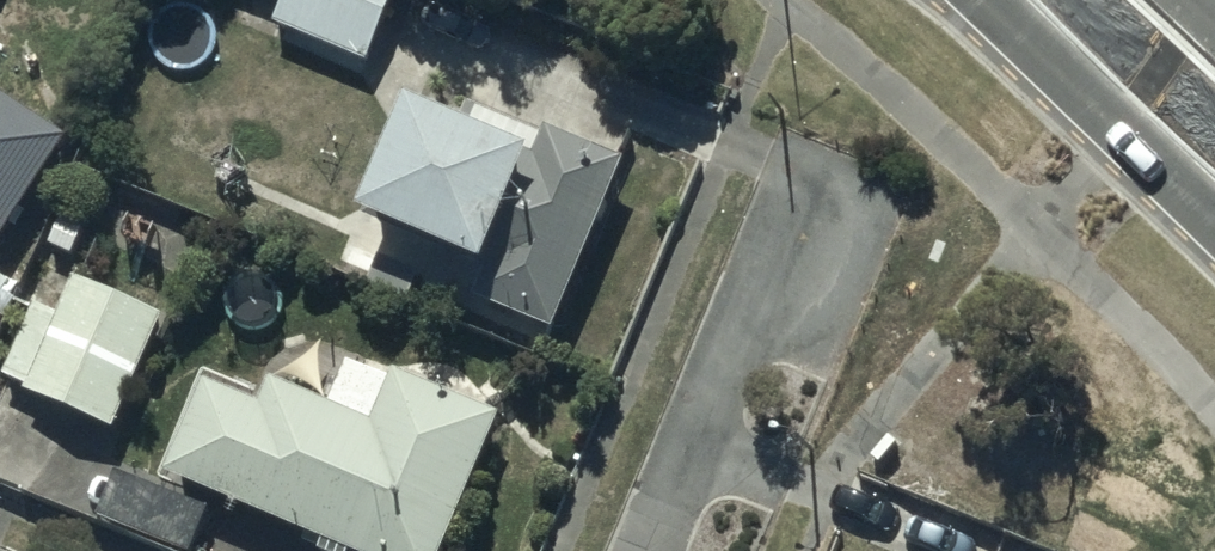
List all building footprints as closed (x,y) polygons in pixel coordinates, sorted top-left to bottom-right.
[(291,10),(282,30),(372,72),(405,0),(271,0),(291,10)] [(560,345),(631,173),(552,140),(549,147),(423,96),(366,235),(491,286),(480,312),(560,345)] [(0,101),(0,262),(74,149),(0,101)] [(344,247),(331,276),(411,312),(424,282),(344,247)] [(167,326),(79,287),(61,327),(35,316),(5,384),(31,395),(28,401),(116,440),(167,326)] [(170,487),(323,550),(457,550),(508,429),(350,363),(328,415),(275,393),(266,416),(210,392),(170,487)] [(100,522),(168,550),(199,550),(214,516),(120,476),(100,522)]
